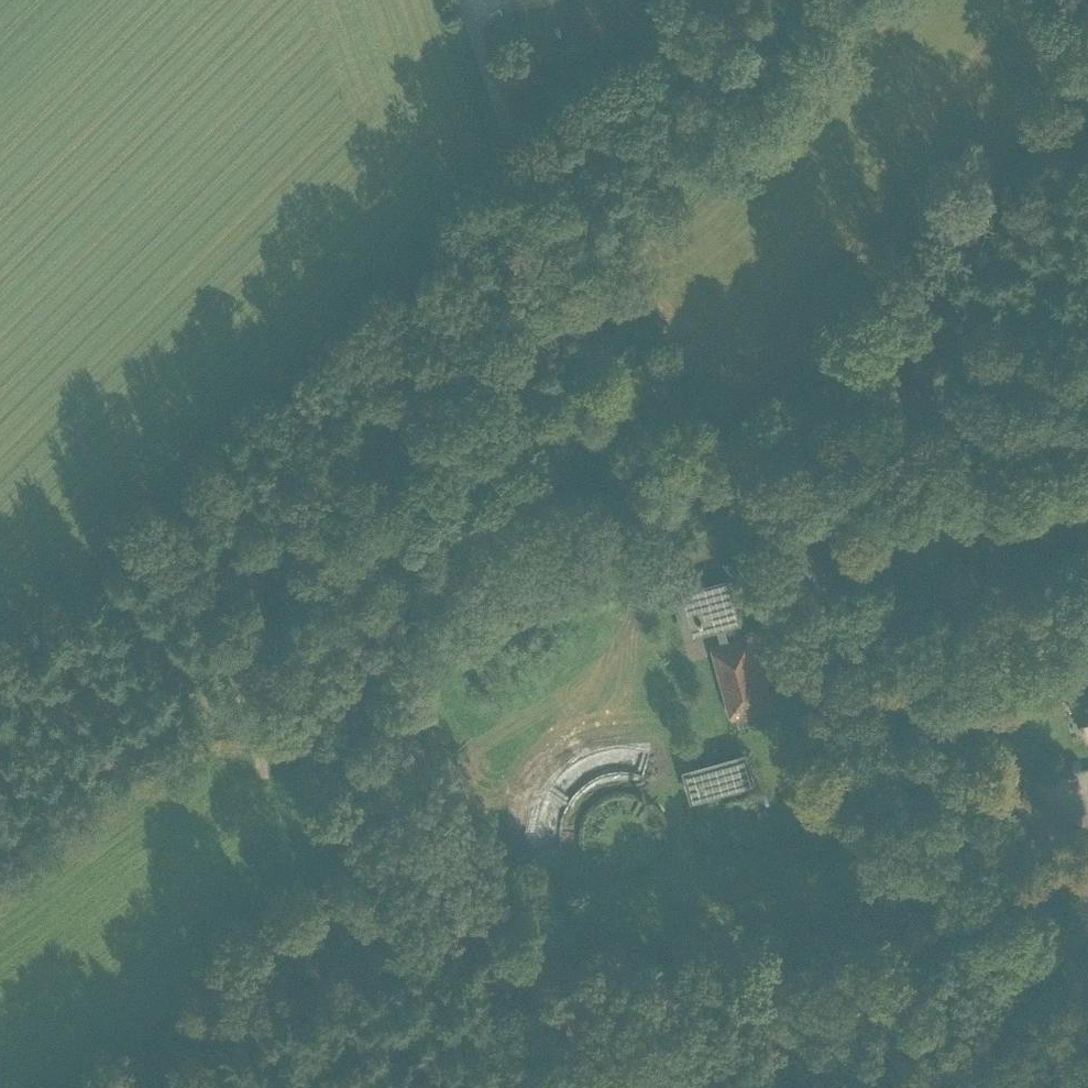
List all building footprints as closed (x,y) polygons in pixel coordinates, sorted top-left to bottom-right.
[(726,577),(679,590),(689,624),(712,618),(719,643),(715,645),(736,718),(738,726),(764,719),(761,711),(772,708),(751,635),(730,641),(728,641),(721,615),(735,611),(726,577)] [(741,756),(695,769),(702,794),(748,781),(741,756)]
